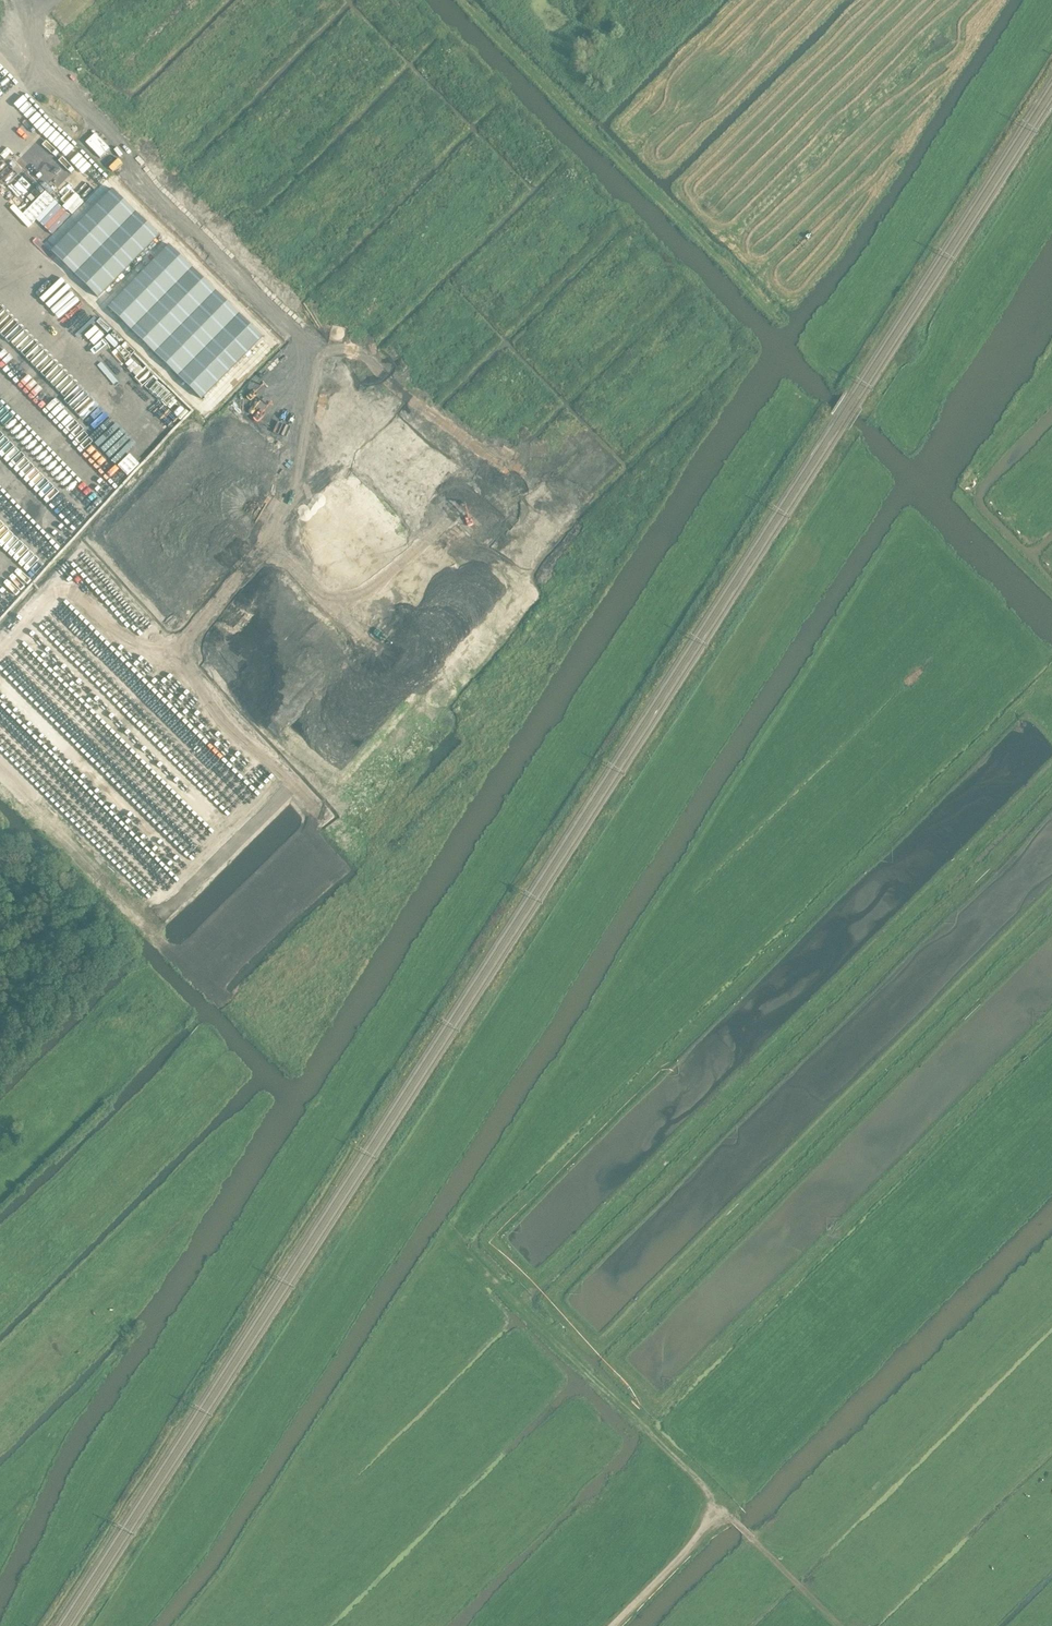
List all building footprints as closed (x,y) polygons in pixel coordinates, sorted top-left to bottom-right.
[(113,189),(51,251),(98,297),(160,235),(113,189)] [(263,337),(169,245),(108,307),(202,399),(263,337)]
